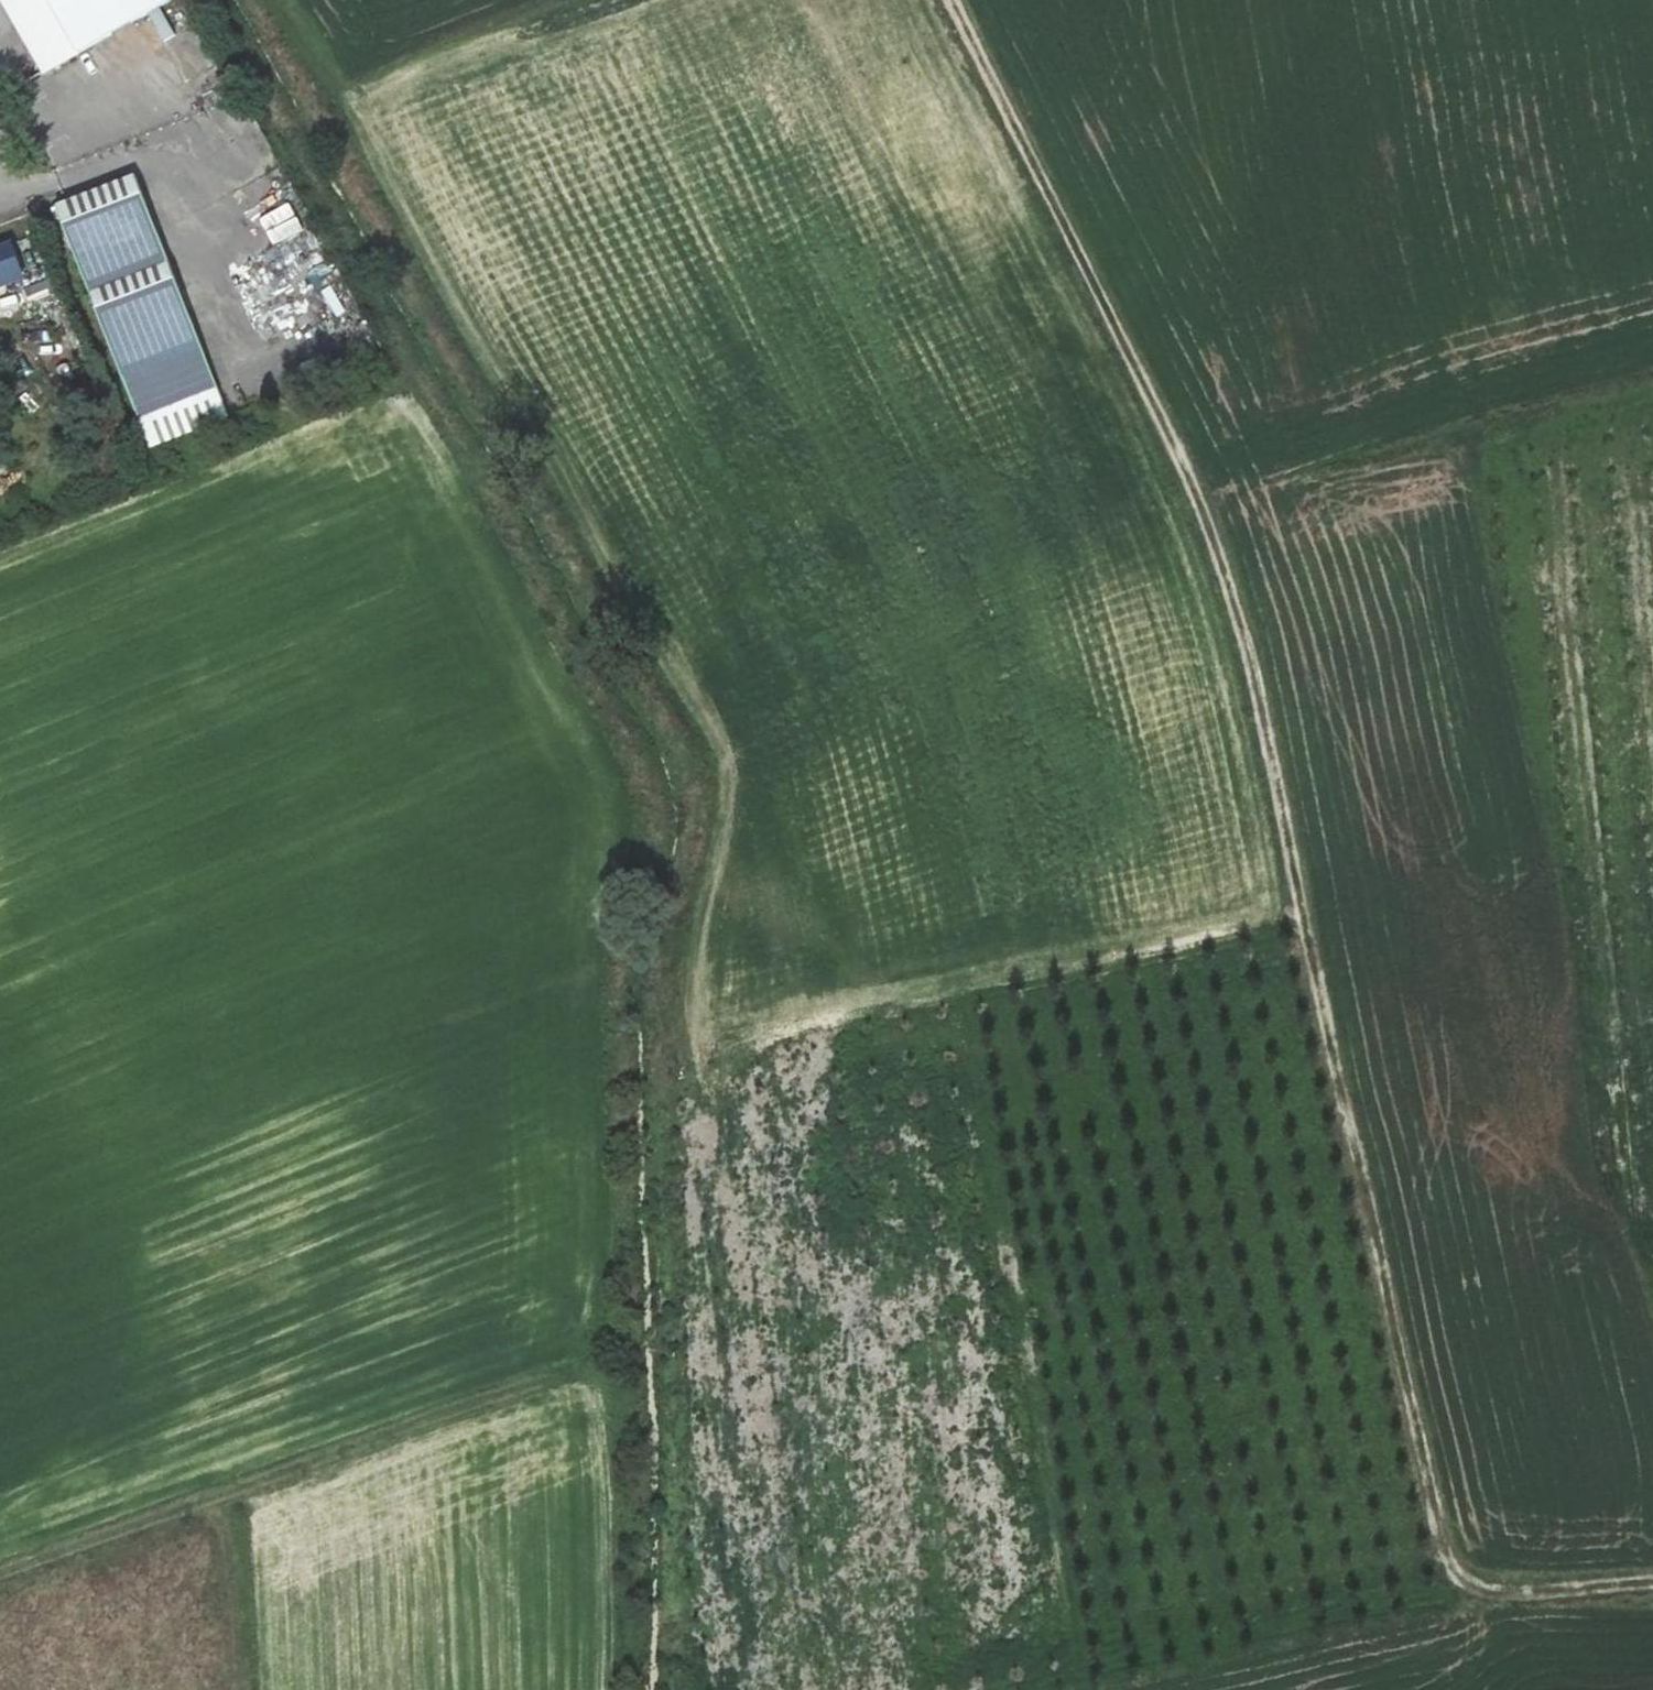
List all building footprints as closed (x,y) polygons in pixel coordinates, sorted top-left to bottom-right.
[(44,68),(161,0),(4,0),(44,68)] [(53,207),(148,446),(227,415),(133,176),(53,207)] [(260,215),(270,243),(301,232),(291,204),(260,215)] [(22,276),(8,241),(0,244),(0,284),(22,276)]
